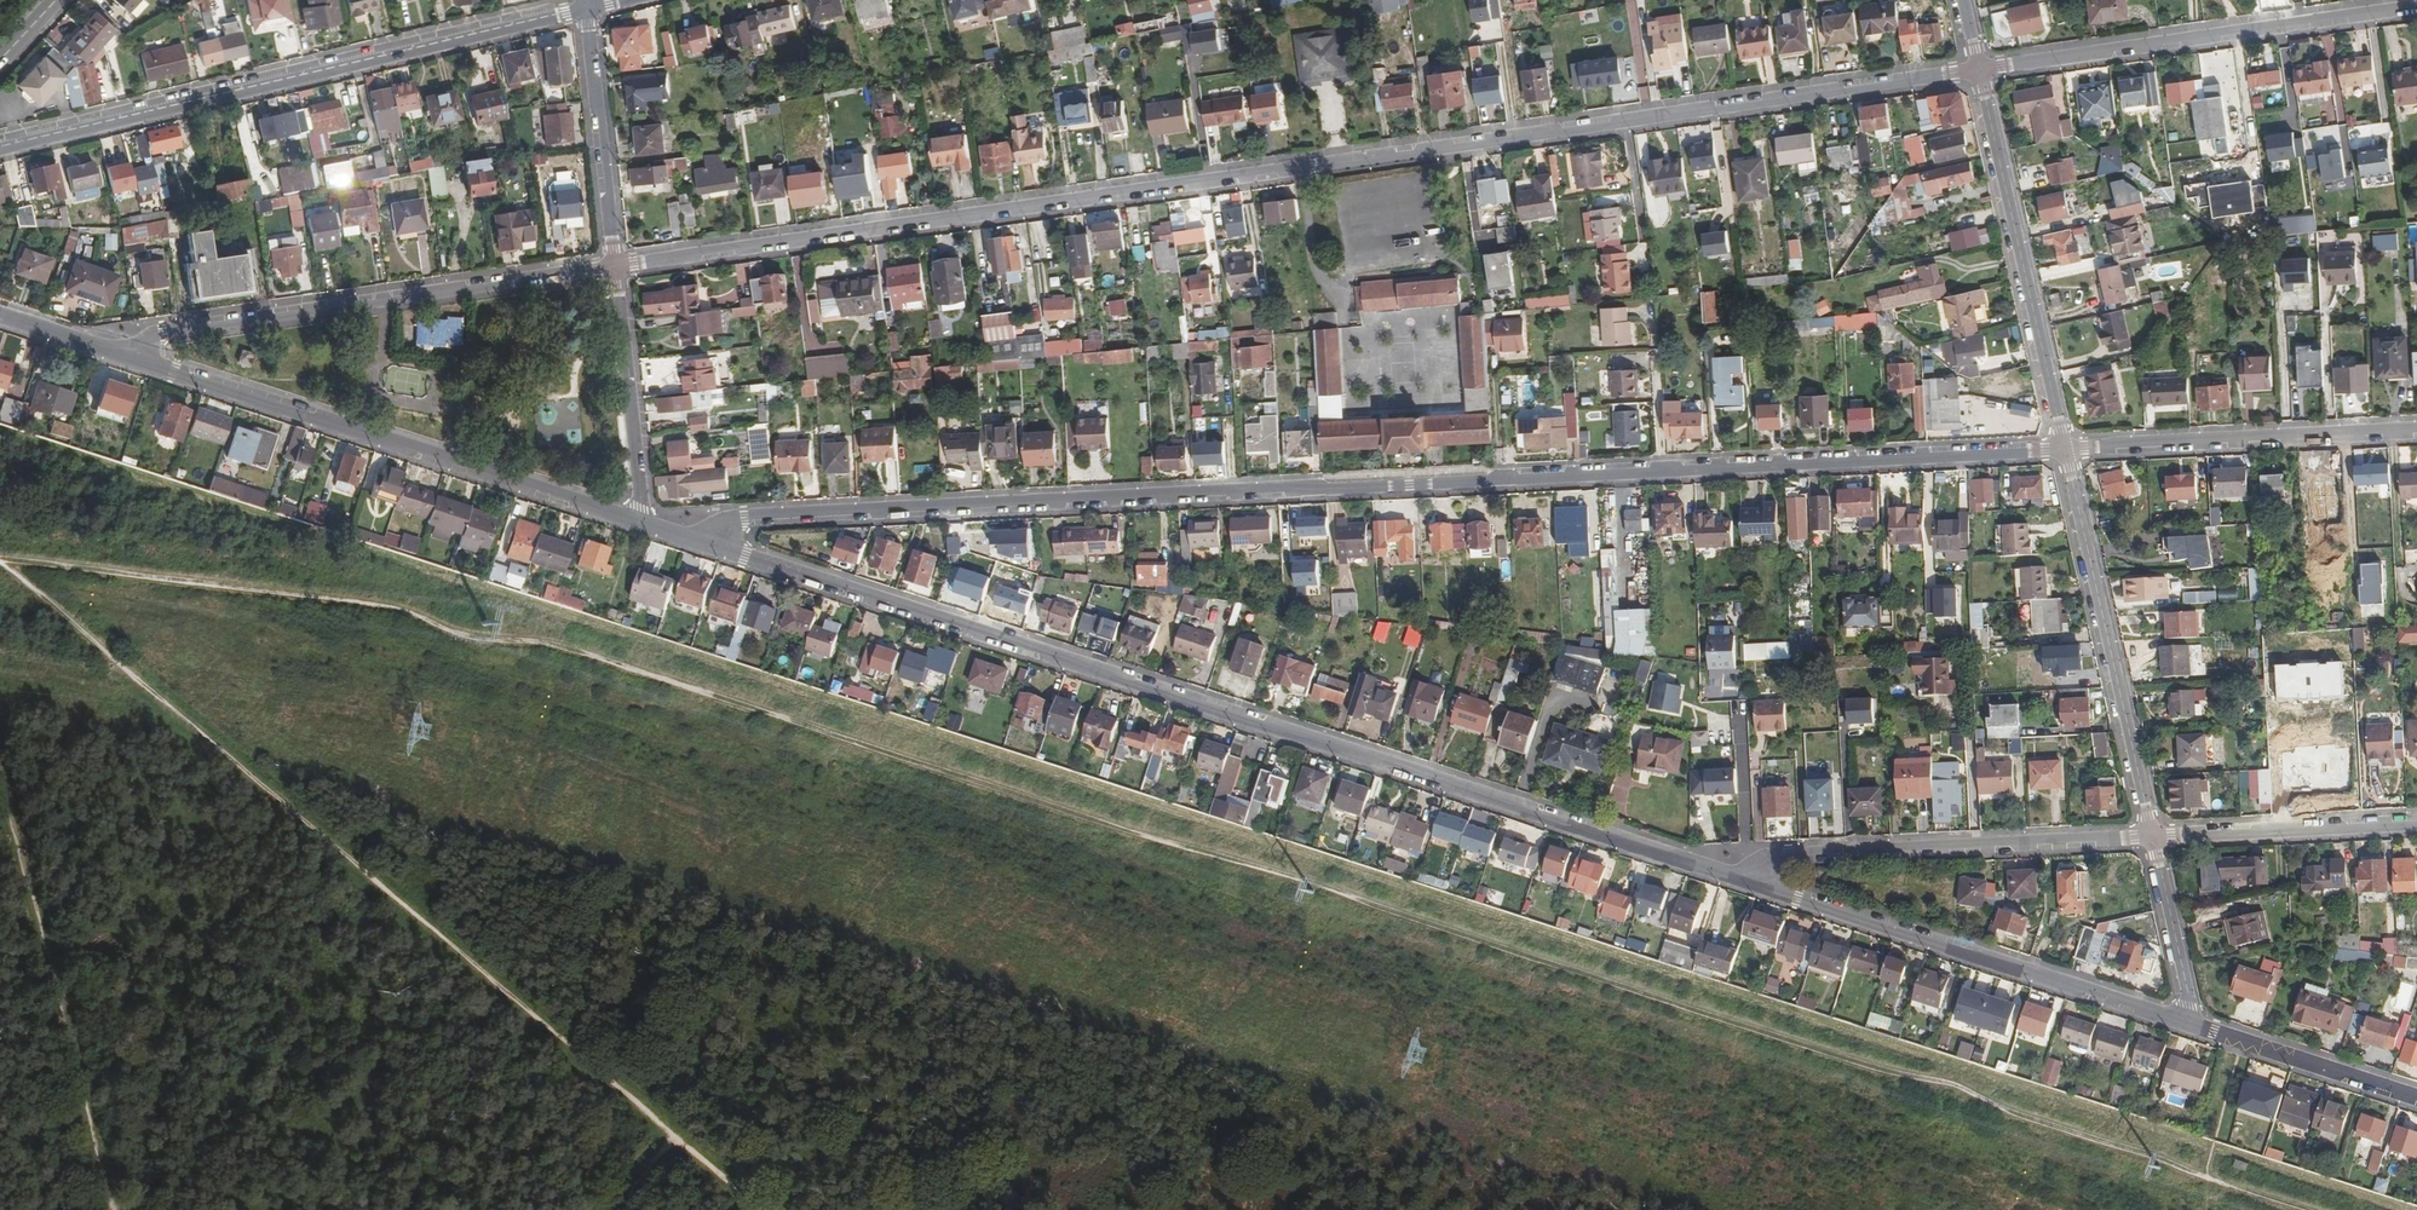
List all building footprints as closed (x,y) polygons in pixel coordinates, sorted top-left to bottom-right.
[(127,13),(140,0),(112,0),(127,13)] [(293,23),(288,0),(253,0),(247,1),(254,32),(293,23)] [(339,23),(334,0),(308,0),(309,10),(303,11),(306,30),(339,23)] [(380,8),(378,0),(346,0),(350,16),(364,14),(364,11),(380,8)] [(840,0),(809,0),(814,23),(844,15),(840,0)] [(859,16),(875,12),(877,18),(890,15),(886,0),(855,0),(859,16)] [(980,18),(976,0),(960,0),(954,2),(959,23),(980,18)] [(1030,10),(1028,0),(997,0),(1000,16),(1030,10)] [(1192,15),(1215,11),(1213,0),(1189,0),(1192,15)] [(1248,10),(1267,6),(1266,0),(1247,0),(1248,10)] [(1408,8),(1408,0),(1375,0),(1375,9),(1408,8)] [(1502,18),(1500,0),(1472,0),(1474,20),(1502,18)] [(1517,11),(1537,8),(1535,0),(1515,0),(1517,11)] [(1896,2),(1897,12),(1905,11),(1903,0),(1896,2)] [(2096,20),(2128,16),(2126,0),(2090,0),(2091,9),(2095,9),(2096,20)] [(2162,12),(2186,8),(2185,0),(2160,0),(2162,12)] [(1863,35),(1899,30),(1897,12),(1896,2),(1859,8),(1863,35)] [(2009,2),(1992,6),(1997,30),(2006,37),(2045,28),(2040,3),(2011,11),(2009,2)] [(790,7),(759,14),(764,38),(795,30),(790,7)] [(768,55),(764,38),(759,14),(758,11),(746,14),(748,24),(735,27),(736,35),(730,36),(733,51),(753,46),(755,58),(768,55)] [(1194,24),(1217,20),(1215,11),(1192,15),(1194,24)] [(1809,49),(1803,11),(1784,14),(1786,27),(1779,29),(1783,58),(1796,56),(1796,50),(1809,49)] [(875,12),(859,16),(860,22),(877,18),(875,12)] [(207,30),(214,28),(210,13),(204,14),(203,14),(207,30)] [(1825,46),(1840,44),(1840,40),(1845,40),(1846,43),(1858,41),(1854,13),(1833,16),(1822,18),(1821,18),(1825,46)] [(94,14),(80,30),(99,47),(112,32),(94,14)] [(1137,35),(1153,32),(1151,23),(1134,26),(1137,35)] [(1687,59),(1682,23),(1657,27),(1657,31),(1653,32),(1656,51),(1651,52),(1654,70),(1672,67),(1671,66),(1671,61),(1677,61),(1687,59)] [(1121,38),(1137,35),(1134,26),(1134,25),(1119,28),(1121,38)] [(698,33),(692,34),(697,54),(714,49),(708,26),(697,29),(698,33)] [(1160,30),(1163,40),(1182,36),(1181,26),(1160,30)] [(1941,41),(1939,26),(1933,27),(1919,29),(1921,44),(1941,41)] [(728,28),(730,36),(736,35),(735,27),(728,28)] [(1354,83),(1346,27),(1291,35),(1300,91),(1322,88),(1321,85),(1334,83),(1334,86),(1354,83)] [(1773,51),(1769,27),(1764,28),(1738,31),(1741,60),(1756,58),(1756,53),(1773,51)] [(1055,51),(1085,45),(1082,28),(1051,34),(1055,51)] [(1698,55),(1730,50),(1727,28),(1695,33),(1698,55)] [(615,31),(618,57),(635,55),(633,29),(615,31)] [(667,66),(678,64),(671,29),(660,31),(667,66)] [(80,30),(66,45),(85,63),(99,47),(80,30)] [(697,54),(692,34),(682,37),(687,56),(697,54)] [(229,37),(217,40),(222,62),(245,57),(240,35),(238,36),(229,37)] [(1182,36),(1163,40),(1164,44),(1183,40),(1182,36)] [(202,66),(222,62),(217,40),(197,44),(202,66)] [(1091,44),(1085,45),(1055,51),(1048,52),(1047,52),(1049,61),(1085,55),(1085,58),(1094,57),(1092,44),(1091,44)] [(88,66),(85,63),(66,45),(57,54),(59,55),(74,69),(75,70),(82,104),(100,99),(94,76),(92,65),(88,66)] [(1472,57),(1482,55),(1480,45),(1470,46),(1472,57)] [(189,73),(184,56),(182,46),(141,56),(148,84),(189,73)] [(2250,90),(2244,47),(2234,49),(2240,91),(2250,90)] [(43,103),(67,77),(51,63),(59,55),(57,54),(52,49),(45,57),(43,56),(20,82),(20,88),(23,92),(24,91),(33,99),(32,100),(36,103),(43,103)] [(563,51),(533,55),(539,81),(546,81),(547,88),(562,86),(566,86),(563,51)] [(500,58),(508,92),(518,90),(516,82),(529,79),(523,52),(500,58)] [(1374,82),(1384,81),(1380,53),(1370,54),(1374,82)] [(74,69),(59,55),(51,63),(67,77),(74,69)] [(1213,55),(1198,59),(1200,66),(1203,65),(1205,77),(1217,74),(1213,55)] [(2373,55),(2337,61),(2342,94),(2344,94),(2343,85),(2376,81),(2373,55)] [(1624,58),(1627,79),(1635,78),(1632,57),(1624,58)] [(2314,67),(2293,70),(2295,86),(2296,94),(2299,94),(2323,90),(2330,89),(2326,60),(2313,61),(2314,67)] [(1051,75),(1049,61),(1040,62),(1043,76),(1051,75)] [(1551,99),(1547,73),(1554,72),(1552,61),(1544,62),(1545,70),(1523,73),(1528,102),(1551,99)] [(1617,61),(1603,62),(1594,64),(1581,66),(1584,87),(1620,82),(1617,61)] [(1698,64),(1688,65),(1691,84),(1700,83),(1698,64)] [(1575,88),(1584,87),(1581,66),(1571,67),(1575,88)] [(2412,69),(2412,72),(2393,76),(2397,106),(2416,103),(2416,68),(2412,69)] [(2278,70),(2250,74),(2251,85),(2279,82),(2278,70)] [(109,72),(94,76),(100,99),(115,96),(109,72)] [(1430,76),(1435,109),(1465,104),(1460,72),(1430,76)] [(2144,78),(2132,80),(2119,81),(2123,107),(2148,104),(2148,107),(2161,105),(2156,72),(2143,74),(2144,78)] [(1505,73),(1475,75),(1477,103),(1507,101),(1505,73)] [(2075,74),(2067,74),(2068,90),(2076,90),(2075,74)] [(645,110),(645,101),(669,99),(667,76),(628,80),(632,111),(645,110)] [(2205,97),(2202,80),(2167,84),(2170,104),(2193,101),(2198,140),(2208,139),(2209,149),(2212,149),(2205,97)] [(761,102),(773,99),(768,82),(757,85),(761,102)] [(2117,116),(2112,83),(2097,86),(2098,89),(2090,90),(2080,91),(2083,120),(2117,116)] [(394,108),(395,112),(405,110),(407,114),(419,112),(412,84),(393,89),(394,93),(391,94),(394,108)] [(1411,86),(1381,90),(1384,111),(1413,107),(1411,86)] [(2072,135),(2070,119),(2060,120),(2061,124),(2059,124),(2054,86),(2013,92),(2017,113),(2031,111),(2036,144),(2072,135)] [(1253,92),(1257,123),(1285,120),(1281,89),(1253,92)] [(2324,101),(2323,90),(2299,94),(2301,103),(2324,101)] [(373,113),(372,113),(376,131),(385,129),(386,134),(399,131),(395,112),(394,108),(391,109),(387,92),(369,96),(373,113)] [(426,99),(433,127),(460,121),(453,93),(426,99)] [(491,104),(472,109),(477,128),(506,120),(505,112),(500,93),(488,96),(491,104)] [(1078,95),(1080,104),(1090,103),(1088,94),(1078,95)] [(1954,94),(1930,99),(1933,118),(1935,123),(1944,121),(1945,128),(1967,123),(1961,98),(1954,94)] [(470,101),(472,109),(491,104),(488,96),(470,101)] [(2221,96),(2205,97),(2212,149),(2216,149),(2217,155),(2229,153),(2221,96)] [(1113,97),(1100,99),(1101,105),(1114,103),(1113,97)] [(1243,97),(1238,98),(1241,122),(1246,122),(1243,97)] [(1241,122),(1238,98),(1213,101),(1201,103),(1205,127),(1241,122)] [(1922,120),(1933,118),(1930,99),(1918,100),(1922,120)] [(1186,101),(1147,107),(1151,135),(1163,133),(1190,129),(1186,101)] [(769,104),(771,113),(781,111),(779,102),(769,104)] [(1101,105),(1104,130),(1115,128),(1116,131),(1128,130),(1124,102),(1114,103),(1101,105)] [(336,103),(308,110),(313,133),(326,131),(325,126),(341,123),(336,103)] [(1092,122),(1090,103),(1080,104),(1066,106),(1069,125),(1092,122)] [(292,108),(293,114),(302,111),(301,105),(292,108)] [(545,107),(544,107),(545,117),(541,117),(544,147),(570,144),(569,127),(570,127),(569,114),(563,115),(562,106),(545,107)] [(1069,125),(1066,106),(1055,107),(1058,127),(1069,125)] [(1886,106),(1861,109),(1864,132),(1876,130),(1877,138),(1890,137),(1886,106)] [(308,134),(302,111),(293,114),(292,114),(298,137),(308,134)] [(728,129),(737,129),(737,113),(728,113),(728,129)] [(298,137),(292,114),(258,122),(263,145),(298,137)] [(1013,131),(1026,129),(1024,116),(1012,118),(1013,131)] [(879,120),(882,138),(906,134),(905,129),(900,130),(898,117),(879,120)] [(1029,137),(1044,135),(1043,128),(1040,126),(1030,127),(1028,129),(1029,137)] [(2298,130),(2268,133),(2270,159),(2311,155),(2310,151),(2320,150),(2323,179),(2349,176),(2345,145),(2329,146),(2327,127),(2310,129),(2310,136),(2299,137),(2298,130)] [(665,155),(662,128),(636,130),(637,145),(630,145),(632,159),(665,155)] [(179,149),(174,129),(147,135),(152,154),(179,149)] [(1013,131),(1018,166),(1032,163),(1032,160),(1039,159),(1048,158),(1044,135),(1029,137),(1028,129),(1026,129),(1013,131)] [(1932,140),(1937,162),(1965,156),(1963,146),(1967,146),(1964,133),(1932,140)] [(325,134),(312,137),(314,147),(327,144),(325,134)] [(930,140),(934,165),(956,162),(957,171),(972,169),(967,135),(930,140)] [(144,136),(137,138),(142,160),(150,158),(144,136)] [(1780,167),(1816,162),(1812,136),(1776,140),(1776,141),(1780,167)] [(1715,138),(1690,143),(1695,171),(1721,166),(1715,138)] [(1912,162),(1925,159),(1921,139),(1908,142),(1912,162)] [(1856,140),(1860,169),(1870,167),(1866,140),(1856,140)] [(1780,167),(1776,141),(1771,142),(1774,168),(1780,167)] [(1828,151),(1839,149),(1838,141),(1827,143),(1828,151)] [(1008,145),(981,149),(985,175),(1012,171),(1008,145)] [(2124,171),(2121,147),(2113,148),(2115,165),(2124,170),(2124,171)] [(2364,178),(2392,174),(2389,147),(2361,151),(2364,178)] [(1849,148),(1839,149),(1828,151),(1827,151),(1830,171),(1851,167),(1849,148)] [(2099,153),(2115,165),(2113,148),(2104,149),(2099,153)] [(879,157),(882,177),(883,177),(886,199),(897,198),(896,187),(898,187),(896,175),(913,173),(911,153),(879,157)] [(1602,187),(1599,171),(1599,167),(1603,166),(1602,153),(1573,157),(1578,191),(1602,187)] [(367,157),(370,173),(386,170),(382,154),(367,157)] [(1125,170),(1124,154),(1111,154),(1111,170),(1125,170)] [(874,175),(871,155),(844,159),(847,180),(874,175)] [(2061,182),(2062,184),(2076,181),(2071,156),(2056,159),(2057,163),(2038,167),(2039,173),(2049,171),(2052,184),(2061,182)] [(150,160),(152,166),(162,163),(165,163),(163,157),(150,160)] [(2180,158),(2168,159),(2172,183),(2175,205),(2182,210),(2179,189),(2185,188),(2180,158)] [(686,159),(673,161),(675,173),(687,171),(686,159)] [(129,160),(105,166),(112,194),(136,188),(129,160)] [(669,174),(675,173),(673,161),(667,161),(668,168),(632,172),(633,186),(669,183),(669,174)] [(408,165),(410,175),(426,171),(432,170),(430,162),(408,165)] [(1969,162),(1923,173),(1925,183),(1927,196),(1942,193),(1941,188),(1974,180),(1969,162)] [(160,200),(169,198),(164,178),(165,177),(162,163),(152,166),(152,168),(158,191),(160,197),(160,200)] [(1767,199),(1763,166),(1747,168),(1746,163),(1735,164),(1736,170),(1741,202),(1767,199)] [(99,187),(93,164),(66,170),(72,194),(99,187)] [(286,198),(299,196),(322,192),(315,164),(280,170),(286,198)] [(1687,193),(1683,165),(1669,168),(1669,164),(1650,167),(1654,198),(1687,193)] [(327,183),(329,182),(347,179),(352,178),(349,165),(324,170),(327,183)] [(53,201),(64,200),(56,167),(30,173),(35,194),(51,192),(53,201)] [(696,172),(700,195),(738,189),(735,172),(728,173),(727,167),(696,172)] [(2086,179),(2110,173),(2108,167),(2085,172),(2086,179)] [(159,194),(152,168),(133,173),(139,195),(149,193),(149,196),(159,194)] [(388,179),(390,178),(397,177),(396,169),(386,171),(388,179)] [(358,184),(362,184),(371,182),(388,179),(386,171),(386,170),(370,173),(357,175),(358,184)] [(825,171),(792,174),(795,204),(827,201),(825,171)] [(754,177),(757,203),(786,199),(782,173),(754,177)] [(1903,178),(1905,188),(1925,183),(1923,173),(1903,178)] [(466,177),(469,198),(490,195),(487,174),(466,177)] [(1851,193),(1863,192),(1862,184),(1860,184),(1859,174),(1843,176),(1845,192),(1851,191),(1851,193)] [(5,176),(0,177),(0,189),(4,204),(11,202),(5,176)] [(1555,202),(1551,176),(1537,179),(1538,192),(1517,195),(1520,219),(1556,214),(1555,202)] [(388,179),(371,182),(372,187),(372,189),(381,188),(381,185),(390,184),(390,178),(388,179)] [(1869,229),(1923,216),(1921,210),(1911,212),(1905,188),(1903,178),(1899,183),(1868,228),(1869,229)] [(330,190),(335,189),(348,186),(347,179),(329,182),(330,190)] [(1871,182),(1873,197),(1890,193),(1890,189),(1891,189),(1889,179),(1871,182)] [(1478,184),(1481,203),(1505,199),(1502,180),(1478,184)] [(546,189),(547,195),(577,192),(577,186),(570,182),(550,184),(546,189)] [(219,210),(253,203),(251,196),(249,196),(246,183),(215,189),(219,210)] [(2172,183),(2148,187),(2175,205),(2172,183)] [(2116,192),(2121,217),(2136,214),(2144,212),(2140,192),(2134,188),(2116,192)] [(261,189),(251,191),(255,204),(258,204),(264,203),(261,189)] [(1807,203),(1820,199),(1818,189),(1804,192),(1807,203)] [(336,198),(341,228),(358,225),(360,225),(359,222),(365,221),(366,227),(368,235),(379,233),(373,192),(336,198)] [(577,192),(547,195),(550,221),(580,217),(577,192)] [(2039,197),(2043,221),(2068,216),(2063,192),(2039,197)] [(206,197),(210,213),(216,212),(213,199),(211,200),(210,196),(206,197)] [(299,196),(288,198),(290,215),(302,213),(299,196)] [(165,222),(175,220),(169,198),(160,200),(163,214),(165,222)] [(1299,220),(1296,200),(1275,204),(1270,205),(1266,206),(1269,225),(1299,220)] [(2330,201),(2332,219),(2348,217),(2346,200),(2330,201)] [(264,203),(258,204),(260,214),(272,212),(270,201),(264,203)] [(392,207),(397,235),(425,230),(421,203),(392,207)] [(30,205),(14,208),(18,227),(71,228),(67,208),(59,210),(62,220),(34,220),(30,205)] [(680,207),(683,229),(695,227),(692,205),(680,207)] [(682,231),(678,208),(668,209),(671,233),(682,231)] [(1247,235),(1243,208),(1225,210),(1229,238),(1247,235)] [(1620,239),(1619,227),(1618,218),(1621,218),(1620,208),(1591,212),(1592,214),(1593,223),(1596,241),(1597,243),(1620,239)] [(807,210),(808,218),(827,217),(826,209),(807,210)] [(1501,212),(1503,222),(1509,221),(1508,211),(1501,212)] [(1949,233),(1953,252),(1967,249),(1965,243),(1978,240),(1971,212),(1952,216),(1955,232),(1949,233)] [(290,215),(293,229),(304,227),(302,213),(290,215)] [(1183,213),(1170,215),(1173,233),(1186,231),(1183,213)] [(118,223),(120,230),(165,222),(163,214),(155,216),(118,223)] [(494,218),(498,252),(512,251),(511,245),(532,242),(530,226),(527,226),(525,214),(494,218)] [(1593,223),(1592,214),(1583,215),(1584,224),(1593,223)] [(2138,224),(2136,214),(2121,217),(2109,220),(2119,264),(2145,258),(2144,250),(2138,224)] [(309,220),(314,251),(337,247),(333,216),(309,220)] [(165,222),(167,238),(184,234),(181,218),(175,220),(165,222)] [(2119,264),(2109,220),(2106,221),(2116,265),(2119,265),(2119,264)] [(1514,254),(1509,221),(1503,222),(1508,255),(1514,254)] [(165,222),(120,230),(122,241),(160,234),(161,240),(167,239),(167,238),(165,222)] [(1161,224),(1161,227),(1153,228),(1155,241),(1163,240),(1163,243),(1173,241),(1171,230),(1169,230),(1168,223),(1161,224)] [(1587,242),(1596,241),(1593,223),(1584,224),(1587,242)] [(2316,231),(2315,223),(2270,227),(2271,235),(2316,231)] [(1121,224),(1087,227),(1088,236),(1089,244),(1098,243),(1099,252),(1124,248),(1121,224)] [(2084,226),(2043,235),(2045,245),(2055,243),(2060,264),(2081,260),(2076,241),(2072,242),(2071,236),(2086,233),(2084,226)] [(2339,244),(2338,229),(2316,231),(2317,246),(2323,245),(2339,244)] [(69,230),(64,249),(73,251),(78,232),(69,230)] [(1705,231),(1705,254),(1732,253),(1732,230),(1705,231)] [(116,250),(117,233),(104,233),(104,250),(116,250)] [(191,265),(186,266),(192,303),(254,294),(248,256),(213,260),(209,233),(187,236),(191,265)] [(2397,234),(2373,237),(2375,252),(2398,250),(2397,234)] [(1067,239),(1071,267),(1074,266),(1076,278),(1092,276),(1090,264),(1092,264),(1089,244),(1088,236),(1067,239)] [(276,244),(277,250),(297,247),(296,241),(293,238),(280,240),(280,238),(276,239),(275,240),(275,245),(276,244)] [(1007,272),(1003,239),(991,240),(996,274),(1002,273),(1006,295),(1011,294),(1009,283),(1007,272)] [(143,242),(123,246),(125,262),(146,259),(143,242)] [(1015,244),(1005,245),(1008,272),(1018,270),(1017,263),(1016,251),(1015,244)] [(1133,245),(1134,260),(1147,259),(1145,244),(1133,245)] [(1023,250),(1016,251),(1017,263),(1025,261),(1023,250)] [(2355,252),(2325,253),(2326,283),(2357,282),(2355,252)] [(23,253),(16,275),(44,284),(51,263),(23,253)] [(1604,255),(1608,294),(1633,292),(1630,261),(1626,262),(1625,253),(1604,255)] [(936,263),(960,260),(959,254),(935,258),(936,263)] [(1255,257),(1246,259),(1228,261),(1232,289),(1259,285),(1255,257)] [(1830,259),(1797,263),(1799,274),(1800,281),(1821,278),(1820,269),(1825,269),(1826,281),(1833,280),(1833,279),(1830,259)] [(936,263),(935,263),(937,276),(934,276),(938,304),(947,303),(966,300),(960,260),(936,263)] [(2285,280),(2284,261),(2276,261),(2277,280),(2285,280)] [(141,278),(133,279),(135,292),(167,288),(164,263),(139,267),(141,278)] [(1791,275),(1799,274),(1797,263),(1790,265),(1791,275)] [(921,265),(920,264),(887,269),(894,311),(904,310),(904,304),(926,300),(921,265)] [(1891,292),(1895,309),(1919,304),(1937,299),(1944,298),(1946,297),(1942,278),(1939,279),(1936,265),(1918,269),(1921,285),(1891,292)] [(2116,265),(2100,269),(2108,304),(2127,300),(2119,265),(2116,265)] [(77,266),(67,291),(107,305),(117,280),(77,266)] [(1007,272),(1009,283),(1021,282),(1019,270),(1018,270),(1008,272),(1007,272)] [(1367,310),(1461,300),(1457,273),(1362,283),(1365,310),(1367,310)] [(1746,276),(1746,286),(1789,284),(1788,274),(1746,276)] [(754,299),(755,304),(787,300),(784,275),(752,280),(754,299)] [(1189,280),(1189,281),(1194,303),(1194,304),(1215,300),(1214,297),(1216,297),(1215,289),(1210,290),(1207,276),(1189,280)] [(842,315),(884,309),(880,281),(873,282),(851,285),(850,280),(838,282),(838,284),(840,299),(842,315)] [(1185,305),(1194,303),(1189,281),(1181,282),(1185,305)] [(1684,283),(1657,286),(1658,297),(1683,295),(1685,295),(1684,283)] [(1570,304),(1576,304),(1575,285),(1567,286),(1569,295),(1570,304)] [(658,300),(657,294),(646,295),(648,314),(657,312),(657,314),(683,311),(683,315),(691,314),(688,287),(667,289),(667,293),(668,299),(658,300)] [(1703,290),(1704,322),(1718,321),(1717,289),(1703,290)] [(1965,337),(1977,334),(1971,305),(1984,303),(1981,289),(1946,297),(1944,298),(1951,328),(1953,327),(1955,339),(1965,337)] [(2152,294),(2153,303),(2161,301),(2162,301),(2160,292),(2152,294)] [(2059,293),(2053,294),(2056,307),(2061,306),(2059,293)] [(1491,300),(1490,294),(1485,295),(1483,295),(1485,312),(1524,307),(1523,297),(1491,300)] [(1569,295),(1525,301),(1527,310),(1546,308),(1546,306),(1570,304),(1569,295)] [(1658,297),(1659,308),(1684,307),(1683,295),(1658,297)] [(809,321),(818,321),(819,299),(810,298),(809,321)] [(1109,299),(1111,315),(1129,313),(1127,298),(1109,299)] [(755,304),(754,299),(743,300),(743,308),(756,307),(755,304)] [(1074,301),(1065,302),(1055,302),(1045,303),(1047,321),(1075,318),(1074,301)] [(1463,316),(1484,314),(1482,301),(1461,303),(1463,316)] [(2164,318),(2161,301),(2153,303),(2152,303),(2156,320),(2164,318)] [(1194,308),(1195,316),(1213,314),(1212,306),(1194,308)] [(757,315),(756,307),(743,308),(740,308),(733,309),(735,318),(757,315)] [(1628,331),(1627,323),(1626,308),(1603,310),(1606,347),(1632,345),(1632,331),(1628,331)] [(1878,314),(1898,329),(1893,310),(1878,313),(1878,314)] [(2131,348),(2122,310),(2102,315),(2105,331),(2101,331),(2103,343),(2108,342),(2110,352),(2131,348)] [(720,312),(720,311),(691,314),(683,315),(687,346),(701,344),(700,335),(723,332),(722,327),(726,326),(724,311),(720,312)] [(983,315),(990,363),(1020,360),(1017,341),(1013,311),(1008,312),(983,315)] [(2174,315),(2171,312),(2162,325),(2166,328),(2170,322),(2169,321),(2174,315)] [(1315,331),(1337,329),(1335,313),(1313,315),(1315,331)] [(1878,313),(1835,317),(1835,327),(1836,331),(1878,328),(1878,314),(1878,313)] [(1464,343),(1487,342),(1485,321),(1485,314),(1484,314),(1463,316),(1464,343)] [(1898,329),(1878,314),(1878,328),(1879,340),(1903,339),(1902,333),(1898,329)] [(1185,315),(1179,316),(1185,338),(1190,336),(1185,315)] [(1274,335),(1271,317),(1256,319),(1259,337),(1263,336),(1274,335)] [(1835,317),(1791,321),(1792,332),(1835,327),(1835,317)] [(1522,349),(1520,319),(1485,321),(1487,342),(1487,343),(1497,342),(1497,350),(1522,349)] [(416,324),(414,351),(421,351),(421,362),(429,362),(429,348),(444,349),(444,346),(460,346),(461,321),(446,320),(446,323),(431,322),(430,325),(416,324)] [(1302,329),(1301,321),(1293,322),(1294,329),(1302,329)] [(1319,397),(1340,395),(1341,395),(1337,329),(1315,331),(1319,397)] [(888,332),(890,352),(900,350),(898,331),(888,332)] [(1913,341),(1902,333),(1903,339),(1904,353),(1913,356),(1913,341)] [(1952,359),(1954,372),(1964,380),(1965,380),(1979,377),(1977,364),(1971,365),(1970,357),(1986,354),(1982,333),(1977,334),(1965,337),(1966,343),(1957,345),(1956,343),(1945,345),(1947,360),(1952,359)] [(2357,334),(2337,335),(2338,353),(2348,353),(2349,357),(2358,357),(2357,334)] [(1274,335),(1263,336),(1264,343),(1274,342),(1274,335)] [(1017,341),(1020,360),(1032,359),(1048,357),(1045,338),(1017,341)] [(2375,340),(2376,349),(2407,348),(2406,338),(2375,340)] [(860,341),(858,357),(870,358),(871,342),(860,341)] [(1086,352),(1103,351),(1102,341),(1085,343),(1086,352)] [(1189,343),(1189,352),(1190,352),(1192,381),(1216,380),(1214,350),(1196,351),(1196,349),(1218,348),(1217,341),(1189,343)] [(1175,360),(1189,358),(1187,342),(1172,344),(1175,360)] [(1468,413),(1491,412),(1487,343),(1487,342),(1464,343),(1466,389),(1467,389),(1468,413)] [(1067,345),(1048,347),(1049,355),(1068,353),(1067,345)] [(1922,348),(1929,353),(1933,349),(1931,345),(1921,347),(1922,348)] [(1240,350),(1242,369),(1266,367),(1265,361),(1271,360),(1270,348),(1240,350)] [(2408,374),(2407,348),(2376,349),(2377,376),(2408,374)] [(1131,349),(1105,352),(1084,354),(1063,356),(1063,359),(1073,358),(1073,360),(1084,360),(1084,363),(1103,361),(1104,365),(1133,363),(1131,349)] [(1242,369),(1240,350),(1232,351),(1234,370),(1242,369)] [(2185,350),(2186,366),(2197,366),(2196,350),(2185,350)] [(236,352),(232,363),(248,368),(252,357),(236,352)] [(848,356),(806,361),(809,381),(816,380),(851,377),(850,365),(848,356)] [(1063,356),(1049,357),(1050,367),(1064,365),(1063,359),(1063,356)] [(1715,357),(1717,407),(1744,406),(1742,356),(1715,357)] [(2269,356),(2238,358),(2240,388),(2270,386),(2269,356)] [(899,372),(931,369),(930,357),(912,358),(912,364),(899,365),(899,372)] [(2067,367),(2081,364),(2079,357),(2065,360),(2067,367)] [(711,391),(717,390),(714,367),(711,367),(710,358),(688,361),(689,370),(684,371),(687,393),(691,393),(711,391)] [(1914,387),(1912,364),(1905,365),(1905,358),(1894,359),(1894,365),(1888,366),(1889,389),(1900,388),(1901,393),(1914,392),(1917,432),(1926,432),(1924,388),(1914,387)] [(1020,360),(1020,369),(1033,368),(1032,359),(1020,360)] [(2084,377),(2089,376),(2111,371),(2109,360),(2081,366),(2084,377)] [(5,390),(13,366),(0,362),(0,389),(5,390)] [(936,368),(937,386),(943,385),(943,380),(950,379),(949,369),(949,367),(936,368)] [(2336,367),(2337,388),(2346,388),(2346,392),(2357,391),(2356,367),(2336,367)] [(962,368),(949,369),(950,379),(963,378),(962,368)] [(932,388),(931,369),(899,372),(895,373),(896,391),(900,394),(905,394),(908,391),(908,389),(932,388)] [(1613,397),(1638,395),(1636,370),(1612,371),(1613,397)] [(1265,397),(1277,396),(1275,371),(1265,372),(1266,378),(1263,378),(1265,397)] [(2119,409),(2111,371),(2089,376),(2094,398),(2087,400),(2091,415),(2119,409)] [(851,377),(852,389),(864,388),(863,376),(851,377)] [(2142,379),(2143,402),(2151,402),(2151,405),(2188,404),(2187,377),(2142,379)] [(2207,379),(2208,387),(2197,388),(2199,410),(2230,407),(2227,377),(2207,379)] [(1932,406),(1934,428),(1959,428),(1957,378),(1931,380),(1931,392),(1925,392),(1926,406),(1932,406)] [(96,411),(125,420),(135,390),(106,381),(96,411)] [(782,383),(767,385),(767,392),(768,398),(776,398),(779,398),(778,391),(783,390),(782,383)] [(32,406),(23,403),(23,404),(18,419),(29,423),(33,411),(50,416),(51,411),(67,416),(73,396),(39,385),(32,406)] [(767,385),(752,386),(753,394),(767,392),(767,385)] [(711,391),(712,407),(725,405),(723,389),(717,390),(711,391)] [(711,391),(691,393),(691,397),(658,400),(660,414),(709,408),(712,408),(712,407),(711,391)] [(1319,397),(1320,421),(1341,419),(1340,395),(1319,397)] [(1576,395),(1567,395),(1567,404),(1576,403),(1576,395)] [(1803,398),(1805,427),(1830,426),(1829,397),(1803,398)] [(18,419),(23,404),(6,398),(1,413),(18,419)] [(2032,416),(2035,406),(2014,401),(2012,411),(2032,416)] [(1579,439),(1577,407),(1576,403),(1567,404),(1568,421),(1566,421),(1567,440),(1579,439)] [(1680,403),(1664,404),(1666,438),(1702,437),(1701,416),(1680,416),(1680,403)] [(769,424),(768,405),(768,404),(760,405),(761,425),(769,424)] [(1266,404),(1265,413),(1277,413),(1277,404),(1266,404)] [(1637,404),(1613,405),(1615,447),(1636,446),(1635,432),(1640,431),(1639,412),(1637,412),(1637,404)] [(1760,407),(1761,429),(1783,428),(1782,405),(1760,407)] [(179,443),(184,427),(189,412),(169,406),(164,421),(159,436),(179,443)] [(1850,409),(1851,430),(1876,430),(1875,408),(1850,409)] [(197,411),(191,429),(214,436),(212,443),(223,447),(232,422),(197,411)] [(1100,446),(1110,446),(1108,414),(1098,414),(1096,412),(1090,412),(1088,415),(1079,415),(1080,448),(1089,447),(1092,449),(1098,449),(1100,446)] [(1274,462),(1280,461),(1278,415),(1261,416),(1261,423),(1248,424),(1250,452),(1273,451),(1274,462)] [(1424,419),(1425,444),(1492,440),(1491,416),(1424,419)] [(1567,447),(1567,440),(1566,421),(1565,421),(1565,418),(1519,420),(1519,432),(1525,432),(1527,449),(1567,447)] [(691,420),(692,430),(708,427),(707,419),(691,420)] [(1424,419),(1387,421),(1388,446),(1389,451),(1425,449),(1425,444),(1424,419)] [(1320,430),(1322,449),(1388,446),(1387,421),(1320,425),(1320,430)] [(72,429),(54,423),(50,434),(68,440),(72,429)] [(1079,424),(1067,424),(1069,450),(1080,449),(1079,424)] [(1011,451),(1018,451),(1016,426),(989,428),(991,457),(1012,456),(1011,451)] [(284,460),(294,463),(299,447),(305,431),(295,428),(284,460)] [(228,458),(266,471),(278,436),(256,429),(254,435),(237,429),(228,458)] [(880,459),(898,458),(896,430),(863,431),(864,462),(880,462),(880,459)] [(1312,454),(1322,454),(1322,449),(1320,430),(1287,432),(1288,457),(1313,456),(1312,454)] [(751,435),(755,466),(771,464),(770,432),(751,435)] [(971,470),(984,469),(982,433),(947,433),(948,458),(970,458),(971,470)] [(1055,433),(1024,436),(1026,466),(1056,464),(1055,433)] [(1606,446),(1615,446),(1614,435),(1606,435),(1606,446)] [(1586,438),(1579,439),(1580,460),(1588,459),(1586,438)] [(778,442),(779,468),(798,467),(798,470),(812,469),(810,440),(778,442)] [(669,444),(673,475),(685,474),(689,473),(727,469),(740,467),(739,458),(691,463),(691,459),(684,460),(683,451),(690,450),(689,441),(669,444)] [(826,473),(850,471),(849,444),(824,445),(826,473)] [(312,451),(299,447),(294,463),(294,464),(293,467),(306,471),(312,451)] [(1160,449),(1161,470),(1187,469),(1186,448),(1160,449)] [(691,459),(690,450),(683,451),(684,460),(691,459)] [(1114,471),(1125,470),(1124,451),(1113,452),(1114,471)] [(343,456),(334,481),(351,486),(359,462),(343,456)] [(1143,458),(1144,477),(1154,477),(1153,458),(1143,458)] [(2393,497),(2393,463),(2357,464),(2357,486),(2379,485),(2380,498),(2393,497)] [(1196,480),(1208,479),(1207,465),(1195,465),(1196,480)] [(727,469),(689,473),(689,475),(656,478),(657,486),(669,485),(671,498),(690,496),(690,493),(689,487),(712,485),(713,491),(729,490),(727,469)] [(2246,469),(2216,471),(2217,498),(2247,497),(2246,469)] [(2411,469),(2400,469),(2401,498),(2416,497),(2416,473),(2415,473),(2411,474),(2411,469)] [(374,488),(398,496),(401,486),(404,476),(384,470),(380,480),(377,479),(374,488)] [(2098,476),(2104,501),(2135,494),(2133,485),(2124,486),(2121,471),(2098,476)] [(2210,527),(2208,474),(2196,474),(2198,527),(2210,527)] [(213,475),(208,490),(264,509),(269,493),(213,475)] [(2283,477),(2261,478),(2263,497),(2284,496),(2283,477)] [(2012,480),(2013,494),(2013,500),(2031,499),(2033,511),(2043,511),(2041,478),(2012,480)] [(1991,482),(1967,483),(1968,514),(1992,513),(1991,482)] [(689,487),(690,493),(713,491),(712,485),(689,487)] [(398,496),(393,509),(428,520),(436,499),(436,497),(401,486),(398,496)] [(1840,517),(1871,517),(1870,492),(1839,493),(1840,517)] [(453,504),(436,499),(428,520),(427,524),(461,535),(468,515),(469,512),(452,507),(453,504)] [(1828,499),(1811,499),(1812,532),(1830,531),(1828,499)] [(1798,506),(1798,500),(1788,501),(1789,539),(1793,539),(1793,527),(1806,526),(1805,506),(1798,506)] [(304,520),(313,522),(319,505),(310,503),(304,520)] [(319,505),(313,522),(321,525),(327,508),(319,505)] [(1288,505),(1278,506),(1279,533),(1290,532),(1288,505)] [(1740,512),(1741,535),(1777,533),(1776,505),(1764,505),(1764,512),(1740,512)] [(1654,508),(1656,535),(1684,534),(1683,506),(1654,508)] [(2211,508),(2212,524),(2220,524),(2220,508),(2211,508)] [(1891,542),(1923,542),(1922,514),(1903,514),(1902,509),(1890,510),(1891,542)] [(1624,512),(1625,534),(1647,532),(1646,511),(1624,512)] [(1561,515),(1563,550),(1572,549),(1572,535),(1580,535),(1578,514),(1561,515)] [(494,524),(468,515),(461,535),(459,543),(486,552),(494,524)] [(1695,516),(1696,549),(1732,547),(1732,523),(1715,523),(1715,519),(1705,519),(1704,515),(1695,516)] [(1934,550),(1949,549),(1955,549),(1969,549),(1968,515),(1958,515),(1958,523),(1932,524),(1933,536),(1928,536),(1928,545),(1933,545),(1934,550)] [(1269,517),(1230,519),(1231,544),(1270,542),(1269,517)] [(1876,528),(1876,518),(1860,518),(1860,528),(1876,528)] [(506,557),(526,563),(538,528),(517,521),(514,533),(511,532),(507,544),(510,544),(506,557)] [(1179,530),(1180,549),(1218,547),(1217,521),(1187,523),(1187,530),(1179,530)] [(1405,523),(1384,524),(1385,544),(1398,543),(1400,563),(1414,563),(1412,529),(1406,529),(1405,523)] [(1515,524),(1516,548),(1542,547),(1541,523),(1515,524)] [(1373,532),(1374,541),(1374,544),(1385,544),(1384,524),(1373,524),(1373,532)] [(1345,527),(1337,528),(1339,565),(1348,564),(1347,557),(1369,555),(1369,554),(1368,542),(1374,541),(1373,532),(1365,532),(1365,526),(1345,527)] [(1469,527),(1470,560),(1481,559),(1481,555),(1489,554),(1488,526),(1469,527)] [(2004,527),(2006,557),(2032,556),(2031,542),(2028,543),(2027,526),(2004,527)] [(1330,566),(1328,527),(1314,528),(1314,539),(1315,566),(1330,566)] [(1464,527),(1451,528),(1451,550),(1465,549),(1464,527)] [(1314,539),(1314,528),(1303,528),(1304,539),(1314,539)] [(1451,550),(1451,528),(1431,528),(1432,551),(1451,550)] [(1108,531),(1096,531),(1086,532),(1086,529),(1063,531),(1063,533),(1053,534),(1054,556),(1119,552),(1118,532),(1109,533),(1108,531)] [(997,551),(1029,549),(1028,532),(996,534),(997,551)] [(371,533),(369,541),(382,545),(384,537),(371,533)] [(1741,535),(1741,537),(1764,536),(1765,542),(1777,541),(1777,533),(1741,535)] [(947,536),(948,555),(959,554),(958,535),(947,536)] [(2162,554),(2169,554),(2175,554),(2176,563),(2183,562),(2184,568),(2205,567),(2204,536),(2162,539),(2162,554)] [(384,537),(382,545),(415,556),(419,545),(402,539),(401,543),(384,537)] [(556,543),(537,537),(536,540),(555,546),(556,543)] [(536,540),(530,559),(564,570),(571,548),(556,543),(555,546),(536,540)] [(608,550),(584,542),(584,541),(580,540),(575,556),(579,558),(576,566),(605,576),(608,568),(603,566),(608,550)] [(859,567),(865,546),(852,542),(851,545),(841,541),(835,559),(859,567)] [(880,541),(872,567),(894,575),(902,548),(880,541)] [(1375,554),(1375,558),(1385,558),(1385,544),(1374,544),(1375,554)] [(1616,651),(1616,660),(1644,658),(1652,659),(1655,659),(1653,613),(1618,613),(1615,551),(1600,551),(1601,569),(1604,628),(1605,651),(1616,651)] [(916,553),(907,581),(928,588),(937,559),(916,553)] [(471,561),(455,555),(451,567),(467,572),(471,561)] [(1125,569),(1129,569),(1129,556),(1118,557),(1118,560),(1124,559),(1125,569)] [(1156,566),(1156,564),(1157,556),(1138,556),(1138,585),(1165,585),(1165,577),(1166,566),(1156,566)] [(2387,604),(2386,562),(2363,563),(2364,604),(2387,604)] [(510,572),(492,566),(488,579),(520,590),(527,566),(519,563),(517,567),(516,566),(512,578),(509,577),(510,572)] [(2022,568),(2023,601),(2032,601),(2049,600),(2048,585),(2047,567),(2022,568)] [(1130,590),(1182,597),(1183,597),(1181,569),(1175,569),(1175,577),(1165,577),(1165,585),(1138,585),(1130,584),(1130,590)] [(2250,569),(2251,601),(2260,601),(2258,569),(2250,569)] [(564,570),(562,577),(571,580),(573,573),(564,570)] [(652,578),(654,575),(643,571),(641,570),(631,600),(665,611),(674,585),(652,578)] [(1375,571),(1377,598),(1385,597),(1384,571),(1375,571)] [(697,581),(697,578),(686,574),(677,601),(704,610),(712,586),(697,581)] [(675,581),(654,575),(652,578),(674,585),(675,581)] [(1039,578),(1034,593),(1038,594),(1044,578),(1039,577),(1039,578)] [(2154,594),(2168,594),(2168,580),(2125,580),(2126,601),(2155,601),(2154,594)] [(542,597),(555,601),(559,588),(546,584),(542,597)] [(1926,616),(1960,617),(1961,588),(1927,587),(1926,616)] [(571,592),(559,588),(555,601),(575,607),(577,601),(569,598),(571,592)] [(1202,588),(1201,597),(1216,598),(1217,589),(1202,588)] [(711,615),(738,623),(743,606),(746,598),(739,596),(720,589),(711,615)] [(2184,592),(2184,605),(2206,603),(2205,592),(2184,592)] [(1355,594),(1331,595),(1332,617),(1357,620),(1355,594)] [(1178,612),(1184,614),(1187,605),(1204,611),(1208,600),(1183,597),(1182,597),(1178,612)] [(1211,608),(1221,609),(1222,599),(1212,599),(1211,608)] [(1844,628),(1881,627),(1880,599),(1868,599),(1868,605),(1858,606),(1857,600),(1843,601),(1844,628)] [(1048,626),(1061,630),(1071,633),(1078,610),(1047,600),(1040,621),(1049,624),(1048,626)] [(2049,600),(2032,601),(2033,622),(2034,635),(2061,633),(2060,625),(2067,625),(2066,614),(2060,615),(2059,600),(2053,600),(2049,600)] [(1233,604),(1231,613),(1240,615),(1244,605),(1234,604),(1233,604)] [(744,626),(747,627),(767,634),(775,612),(751,605),(750,608),(744,626)] [(1207,612),(1204,611),(1187,605),(1184,614),(1204,621),(1207,612)] [(744,626),(750,608),(743,606),(738,623),(737,624),(744,626)] [(812,628),(816,616),(789,607),(782,630),(808,639),(812,628)] [(607,610),(605,617),(623,623),(626,616),(607,610)] [(1116,641),(1122,621),(1085,610),(1079,630),(1116,641)] [(2165,612),(2167,638),(2195,637),(2193,611),(2165,612)] [(1231,613),(1226,626),(1236,630),(1240,615),(1231,613)] [(632,616),(626,615),(626,616),(623,623),(629,625),(632,616)] [(1375,639),(1387,641),(1390,624),(1378,621),(1375,639)] [(741,645),(747,627),(744,626),(737,624),(736,627),(731,642),(741,645)] [(852,624),(845,645),(850,647),(853,639),(857,640),(861,627),(852,624)] [(1157,633),(1128,624),(1120,646),(1149,656),(1157,633)] [(1181,625),(1173,651),(1207,662),(1216,637),(1181,625)] [(1480,636),(1486,636),(1486,625),(1472,625),(1473,635),(1480,636)] [(1404,640),(1417,646),(1423,632),(1410,626),(1404,640)] [(1895,627),(1882,628),(1882,638),(1895,637),(1895,627)] [(808,639),(804,653),(828,661),(836,635),(812,628),(808,639)] [(2361,628),(2352,629),(2353,648),(2362,648),(2361,628)] [(1988,629),(1971,629),(1971,640),(1971,650),(1989,649),(1988,629)] [(1534,633),(1532,643),(1554,646),(1555,635),(1534,633)] [(1469,634),(1462,655),(1472,658),(1480,636),(1473,635),(1469,634)] [(1581,646),(1593,646),(1594,637),(1582,637),(1581,646)] [(1812,639),(1813,659),(1836,657),(1836,637),(1812,639)] [(695,638),(693,646),(727,657),(728,654),(717,650),(718,645),(695,638)] [(1708,664),(1735,663),(1734,638),(1707,639),(1708,664)] [(1958,640),(1958,651),(1971,650),(1971,640),(1958,640)] [(1232,669),(1254,676),(1263,649),(1240,641),(1232,669)] [(1903,654),(1905,654),(1926,653),(1926,643),(1903,644),(1903,654)] [(2187,645),(2163,646),(2164,664),(2161,665),(2162,676),(2188,675),(2187,645)] [(878,672),(892,677),(899,656),(869,646),(860,674),(876,679),(878,672)] [(1744,662),(1784,660),(1789,660),(1790,660),(1789,646),(1744,648),(1744,662)] [(1605,653),(1568,647),(1557,683),(1596,696),(1608,660),(1610,653),(1605,653)] [(2044,649),(2044,673),(2054,673),(2054,678),(2066,678),(2066,672),(2081,671),(2080,648),(2044,649)] [(2362,655),(2362,648),(2353,648),(2353,656),(2362,655)] [(950,677),(957,656),(945,652),(939,672),(950,677)] [(899,678),(920,685),(924,674),(928,661),(907,654),(899,678)] [(1292,692),(1306,697),(1315,669),(1281,658),(1273,683),(1293,689),(1292,692)] [(1638,706),(1651,666),(1634,660),(1622,700),(1638,706)] [(1926,662),(1928,697),(1955,695),(1955,681),(1949,681),(1948,660),(1926,662)] [(1924,697),(1928,697),(1926,662),(1918,662),(1918,676),(1923,676),(1924,697)] [(1000,697),(1008,673),(977,663),(969,687),(1000,697)] [(1507,670),(1503,684),(1495,681),(1491,696),(1510,701),(1518,674),(1507,670)] [(1016,683),(1024,685),(1028,673),(1021,671),(1016,683)] [(826,687),(831,677),(823,672),(817,681),(826,687)] [(928,675),(924,674),(920,685),(924,687),(928,675)] [(1323,702),(1324,699),(1342,704),(1349,685),(1319,675),(1312,698),(1323,702)] [(1361,676),(1348,715),(1361,720),(1364,712),(1387,719),(1394,696),(1371,689),(1374,680),(1361,676)] [(2353,693),(2352,677),(2344,677),(2344,693),(2353,693)] [(1415,682),(1404,712),(1432,722),(1443,691),(1415,682)] [(1681,689),(1654,685),(1649,711),(1679,716),(1680,706),(1678,705),(1681,689)] [(852,686),(849,697),(874,705),(877,695),(852,686)] [(1840,700),(1849,699),(1849,689),(1839,690),(1840,700)] [(2087,690),(2062,691),(2063,729),(2089,728),(2087,690)] [(2170,718),(2196,717),(2194,690),(2169,692),(2170,718)] [(1484,733),(1493,707),(1458,695),(1450,721),(1484,733)] [(1048,729),(1055,706),(1022,696),(1016,715),(1038,721),(1035,732),(1046,735),(1048,729)] [(1849,699),(1840,700),(1840,709),(1858,708),(1858,699),(1849,699)] [(1057,700),(1055,706),(1048,729),(1071,737),(1081,707),(1074,705),(1073,709),(1067,708),(1068,703),(1057,700)] [(930,701),(924,718),(935,723),(942,705),(930,701)] [(1755,734),(1771,733),(1786,732),(1784,703),(1774,704),(1753,705),(1755,734)] [(1993,705),(1994,716),(1988,717),(1988,738),(2022,737),(2021,704),(1993,705)] [(2328,707),(2307,708),(2308,732),(2316,731),(2316,734),(2322,736),(2325,737),(2328,736),(2332,734),(2331,730),(2344,730),(2343,706),(2337,706),(2337,704),(2328,704),(2328,707)] [(971,716),(974,707),(969,705),(966,715),(971,716)] [(1525,755),(1535,723),(1508,714),(1509,711),(1494,705),(1493,707),(1484,733),(1483,739),(1498,744),(1498,746),(1525,755)] [(1117,722),(1090,713),(1083,736),(1097,740),(1095,746),(1108,751),(1117,722)] [(953,720),(950,729),(961,733),(964,724),(953,720)] [(1571,756),(1602,767),(1610,742),(1557,724),(1545,761),(1567,769),(1571,756)] [(1162,729),(1149,767),(1157,770),(1162,750),(1182,757),(1188,738),(1179,734),(1181,729),(1170,725),(1168,731),(1162,729)] [(2404,757),(2404,743),(2395,744),(2394,726),(2367,727),(2367,761),(2379,761),(2379,766),(2396,766),(2395,757),(2404,757)] [(1069,743),(1071,737),(1048,729),(1046,735),(1069,743)] [(1190,732),(1181,729),(1179,734),(1188,738),(1190,732)] [(1120,769),(1128,746),(1132,735),(1122,731),(1112,766),(1120,769)] [(1237,733),(1233,744),(1245,748),(1248,737),(1237,733)] [(1954,733),(1954,750),(1966,750),(1965,733),(1954,733)] [(2212,733),(2194,734),(2187,735),(2175,736),(2177,765),(2214,763),(2212,733)] [(1701,745),(1708,745),(1708,734),(1693,734),(1692,753),(1701,753),(1701,745)] [(1146,739),(1132,735),(1128,746),(1133,747),(1130,754),(1140,757),(1143,750),(1152,754),(1157,739),(1147,736),(1146,739)] [(2104,735),(2093,735),(2096,758),(2107,757),(2104,735)] [(1644,737),(1638,765),(1678,774),(1682,745),(1644,737)] [(2009,755),(2023,754),(2022,738),(2008,739),(2009,755)] [(1984,750),(1984,741),(1976,741),(1977,751),(1984,750)] [(1198,768),(1223,775),(1231,750),(1206,742),(1198,768)] [(1225,797),(1228,798),(1237,768),(1245,748),(1233,744),(1231,750),(1223,775),(1211,813),(1245,825),(1248,816),(1249,813),(1219,802),(1220,799),(1224,800),(1225,797)] [(1984,750),(1977,751),(1977,765),(1985,765),(1984,750)] [(1795,761),(1796,771),(1809,770),(1808,752),(1795,753),(1795,761)] [(1932,765),(1931,757),(1896,759),(1899,798),(1900,798),(1933,797),(1932,782),(1932,777),(1932,765)] [(1147,774),(1151,763),(1137,758),(1127,787),(1142,791),(1147,774)] [(1932,765),(1932,777),(1951,776),(1958,775),(1958,763),(1932,765)] [(1977,765),(1979,795),(2015,793),(2013,763),(1985,765),(1977,765)] [(2060,763),(2032,764),(2033,791),(2061,789),(2060,763)] [(1157,770),(1149,767),(1147,774),(1155,776),(1157,770)] [(2269,769),(2259,769),(2262,803),(2270,803),(2269,769)] [(1273,774),(1263,771),(1254,797),(1265,800),(1265,798),(1282,803),(1289,782),(1272,777),(1273,774)] [(1297,796),(1320,804),(1328,778),(1305,771),(1297,796)] [(1734,771),(1690,773),(1690,795),(1705,795),(1705,796),(1736,796),(1734,771)] [(1212,776),(1209,788),(1218,790),(1220,778),(1212,776)] [(1933,797),(1934,822),(1950,821),(1949,802),(1960,802),(1958,780),(1951,781),(1932,782),(1933,797)] [(2101,789),(2115,789),(2116,789),(2116,780),(2101,780),(2101,789)] [(1626,801),(1627,782),(1616,781),(1614,800),(1626,801)] [(2199,781),(2171,782),(2173,807),(2200,806),(2199,781)] [(1365,806),(1370,792),(1342,782),(1334,806),(1362,816),(1365,806)] [(1812,783),(1813,801),(1837,800),(1836,782),(1812,783)] [(1668,794),(1669,785),(1657,783),(1655,792),(1668,794)] [(1182,786),(1177,800),(1182,802),(1187,788),(1182,786)] [(2116,811),(2115,789),(2101,789),(2088,790),(2089,812),(2116,811)] [(1762,791),(1764,818),(1790,817),(1789,790),(1762,791)] [(1881,815),(1879,790),(1849,791),(1851,817),(1881,815)] [(1252,805),(1228,798),(1225,797),(1224,800),(1220,799),(1219,802),(1249,813),(1252,805)] [(2270,803),(2262,803),(2262,816),(2271,815),(2270,803)] [(1400,817),(1365,806),(1362,816),(1358,828),(1380,835),(1377,842),(1387,845),(1386,848),(1390,850),(1391,844),(1400,817)] [(1427,823),(1435,825),(1440,811),(1431,808),(1427,823)] [(1415,818),(1401,814),(1400,817),(1391,844),(1411,850),(1411,847),(1419,850),(1426,828),(1413,824),(1415,818)] [(1469,823),(1441,814),(1433,840),(1460,849),(1468,827),(1469,823)] [(1260,820),(1248,816),(1245,825),(1257,828),(1260,820)] [(1497,836),(1468,827),(1460,849),(1460,851),(1489,861),(1490,859),(1496,838),(1497,836)] [(1535,873),(1542,853),(1496,838),(1490,859),(1535,873)] [(1577,860),(1578,856),(1550,847),(1542,872),(1562,879),(1559,887),(1567,890),(1568,886),(1577,860)] [(1406,872),(1409,863),(1391,857),(1388,866),(1403,871),(1406,872)] [(2248,877),(2248,883),(2266,884),(2265,858),(2221,860),(2221,877),(2248,877)] [(2345,887),(2344,859),(2331,859),(2331,861),(2321,862),(2321,866),(2307,867),(2307,878),(2302,878),(2302,889),(2305,890),(2305,893),(2313,893),(2313,889),(2322,889),(2322,888),(2345,887)] [(2415,859),(2393,860),(2394,892),(2416,891),(2415,859)] [(1577,860),(1568,886),(1596,895),(1604,868),(1577,860)] [(2375,861),(2360,861),(2360,864),(2355,864),(2356,891),(2386,890),(2384,860),(2375,861)] [(1406,872),(1403,871),(1402,875),(1418,880),(1422,867),(1409,863),(1406,872)] [(2036,872),(2011,874),(2012,900),(2038,898),(2036,872)] [(1421,873),(1418,881),(1447,890),(1450,882),(1421,873)] [(2077,902),(2076,874),(2060,875),(2061,902),(2077,902)] [(1957,905),(1995,910),(1996,905),(1995,885),(1976,883),(1977,879),(1968,878),(1968,882),(1961,881),(1957,905)] [(1643,887),(1635,913),(1648,918),(1651,909),(1661,912),(1667,895),(1643,887)] [(1575,892),(1568,890),(1565,902),(1571,904),(1575,892)] [(1605,890),(1598,912),(1625,921),(1632,899),(1605,890)] [(1677,902),(1679,896),(1671,893),(1661,924),(1669,927),(1677,902)] [(1669,927),(1669,928),(1691,935),(1699,909),(1677,902),(1669,927)] [(2087,902),(2083,902),(2077,902),(2061,902),(2062,914),(2087,913),(2087,902)] [(2263,910),(2255,912),(2262,939),(2270,937),(2263,910)] [(1749,911),(1741,939),(1776,950),(1785,923),(1749,911)] [(1996,927),(2022,936),(2027,920),(2002,911),(1996,927)] [(2255,912),(2232,918),(2239,945),(2262,939),(2255,912)] [(2239,945),(2232,918),(2226,919),(2232,947),(2239,945)] [(2151,975),(2155,961),(2155,960),(2156,957),(2155,955),(2152,954),(2153,954),(2147,951),(2146,951),(2144,950),(2144,949),(2144,945),(2140,944),(2138,946),(2137,948),(2101,936),(2106,923),(2099,924),(2097,928),(2086,963),(2101,967),(2105,954),(2102,953),(2103,949),(2122,956),(2118,966),(2140,973),(2140,972),(2151,975)] [(2085,924),(2074,959),(2086,963),(2097,928),(2085,924)] [(1810,963),(1818,940),(1786,930),(1779,953),(1788,956),(1795,958),(1810,963)] [(2342,934),(2342,949),(2359,951),(2359,941),(2359,933),(2342,934)] [(1844,977),(1848,967),(1854,948),(1819,936),(1818,940),(1810,963),(1809,965),(1844,977)] [(1626,948),(1646,954),(1649,945),(1629,938),(1626,948)] [(1699,952),(1665,941),(1659,959),(1694,970),(1697,961),(1699,952)] [(1736,953),(1703,941),(1699,952),(1697,961),(1726,971),(1728,967),(1732,968),(1736,953)] [(2364,952),(2372,952),(2382,954),(2397,956),(2397,947),(2359,941),(2359,951),(2364,952)] [(1854,948),(1848,967),(1882,979),(1888,960),(1888,959),(1854,948)] [(2342,949),(2341,949),(2340,958),(2369,961),(2372,952),(2364,952),(2359,951),(2342,949)] [(1740,954),(1736,953),(1732,968),(1735,969),(1740,954)] [(2397,956),(2382,954),(2380,964),(2406,967),(2407,965),(2414,966),(2415,958),(2397,956)] [(1907,966),(1888,960),(1882,979),(1881,980),(1900,986),(1907,966)] [(1773,961),(1764,988),(1774,991),(1783,964),(1773,961)] [(2257,972),(2238,965),(2230,988),(2247,994),(2254,996),(2263,999),(2264,996),(2273,999),(2282,972),(2273,969),(2275,964),(2267,961),(2261,961),(2257,972)] [(1923,970),(1913,1001),(1934,1008),(1940,1010),(1945,993),(1950,980),(1923,970)] [(1954,981),(1950,980),(1945,993),(1949,995),(1954,981)] [(1966,988),(1956,1017),(2008,1033),(2017,1005),(1966,988)] [(2354,1008),(2355,1006),(2346,1003),(2302,989),(2293,1018),(2307,1023),(2316,996),(2354,1008)] [(2367,993),(2360,991),(2356,1001),(2364,1003),(2367,993)] [(1835,1006),(1800,994),(1797,1003),(1832,1014),(1835,1006)] [(2312,1025),(2312,1023),(2314,1019),(2336,1027),(2337,1026),(2347,1029),(2353,1012),(2354,1008),(2316,996),(2307,1023),(2312,1025)] [(2027,1004),(2018,1029),(2045,1038),(2053,1012),(2027,1004)] [(1894,1018),(1871,1011),(1866,1025),(1890,1033),(1894,1018)] [(2393,1025),(2353,1012),(2347,1029),(2347,1032),(2360,1036),(2359,1040),(2383,1048),(2384,1047),(2392,1049),(2399,1027),(2397,1027),(2393,1025)] [(2088,1048),(2095,1026),(2068,1017),(2061,1039),(2071,1042),(2069,1048),(2070,1051),(2083,1056),(2086,1055),(2088,1048)] [(1901,1036),(1906,1022),(1894,1018),(1890,1033),(1901,1036)] [(2314,1019),(2312,1023),(2335,1031),(2336,1027),(2314,1019)] [(2094,1054),(2121,1063),(2129,1037),(2102,1028),(2094,1054)] [(2156,1071),(2164,1046),(2151,1042),(2148,1041),(2139,1038),(2131,1063),(2133,1063),(2156,1071)] [(2416,1066),(2416,1040),(2407,1038),(2400,1062),(2416,1066)] [(1959,1057),(1971,1060),(1975,1044),(1963,1041),(1959,1057)] [(1975,1048),(1974,1059),(1982,1060),(1984,1049),(1975,1048)] [(2050,1056),(2041,1081),(2055,1086),(2065,1062),(2050,1056)] [(2171,1057),(2164,1083),(2202,1094),(2210,1068),(2171,1057)] [(2260,1076),(2254,1096),(2268,1101),(2275,1081),(2260,1076)] [(2114,1085),(2108,1104),(2123,1108),(2129,1091),(2114,1085)] [(2306,1130),(2317,1095),(2291,1087),(2280,1122),(2306,1130)] [(2322,1099),(2313,1125),(2340,1134),(2348,1109),(2322,1099)] [(2380,1142),(2387,1123),(2377,1120),(2371,1118),(2362,1115),(2355,1134),(2380,1142)] [(2265,1151),(2266,1146),(2275,1121),(2261,1117),(2252,1146),(2265,1151)] [(2414,1156),(2416,1148),(2416,1135),(2397,1128),(2390,1149),(2414,1156)] [(2283,1152),(2266,1146),(2265,1151),(2264,1154),(2280,1159),(2283,1152)] [(2383,1154),(2374,1151),(2368,1169),(2377,1172),(2383,1154)] [(2379,1176),(2375,1190),(2387,1194),(2391,1180),(2379,1176)]
